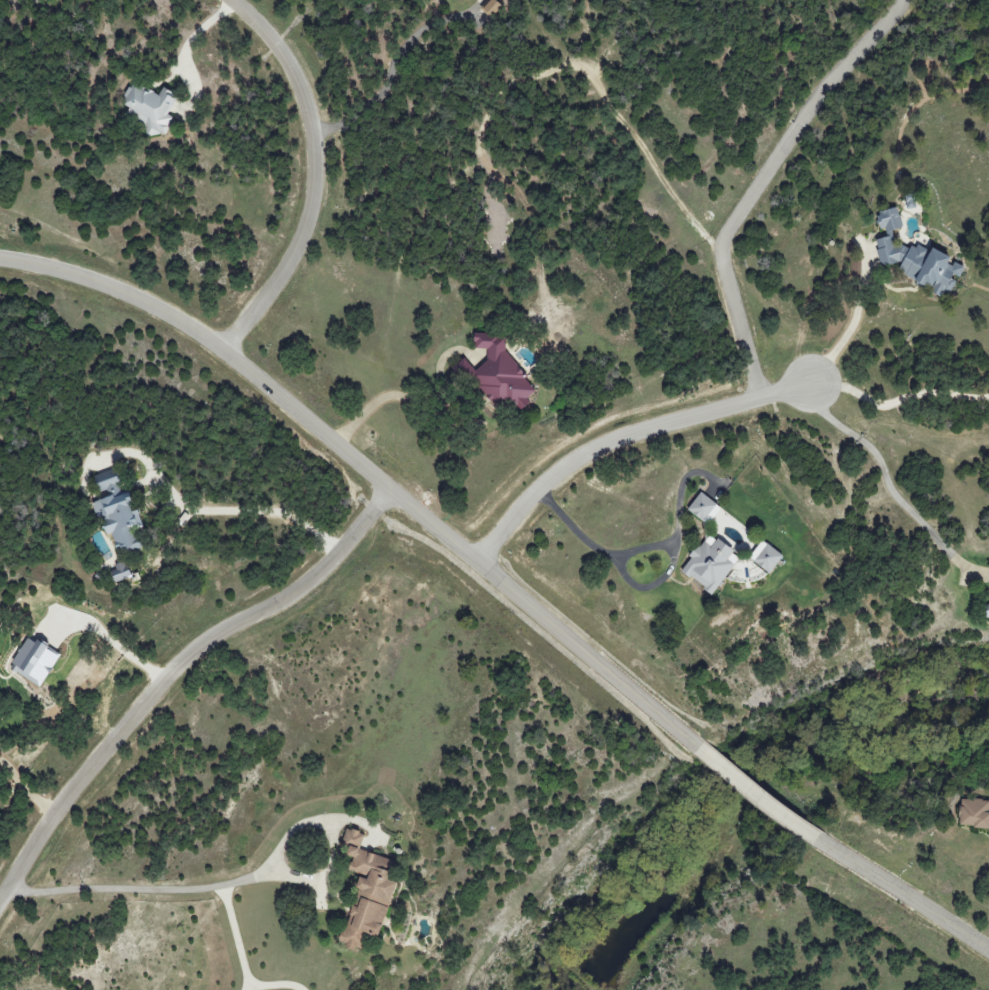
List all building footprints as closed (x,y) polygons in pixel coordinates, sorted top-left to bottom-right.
[(502,6),(496,0),(490,0),(483,9),(492,17),(502,6)] [(178,97),(164,87),(157,96),(135,80),(117,106),(162,137),(175,118),(167,113),(178,97)] [(881,267),(900,262),(899,271),(922,284),(932,286),(931,292),(937,296),(949,293),(954,285),(952,275),(959,276),(964,268),(949,259),(949,257),(931,247),(929,251),(918,245),(907,248),(902,245),(896,244),(892,230),(902,228),(897,207),(880,211),(877,218),(879,228),(886,229),(885,237),(876,239),(878,247),(877,252),(881,267)] [(118,553),(141,546),(136,529),(143,526),(137,508),(131,510),(129,502),(132,501),(127,484),(121,486),(115,468),(93,475),(100,496),(91,499),(97,518),(102,517),(107,535),(112,533),(118,553)] [(704,522),(718,505),(701,491),(687,509),(704,522)] [(709,532),(690,556),(691,557),(682,569),(712,593),(741,558),(709,532)] [(769,573),(783,555),(762,539),(749,557),(769,573)] [(131,578),(127,561),(111,564),(115,582),(131,578)] [(60,653),(28,636),(10,670),(42,686),(60,653)] [(960,798),(959,826),(988,828),(988,800),(960,798)] [(379,937),(396,882),(388,879),(395,860),(360,849),(365,834),(347,828),(339,852),(353,856),(348,870),(362,875),(353,906),(352,906),(340,943),(361,950),(366,933),(379,937)]
